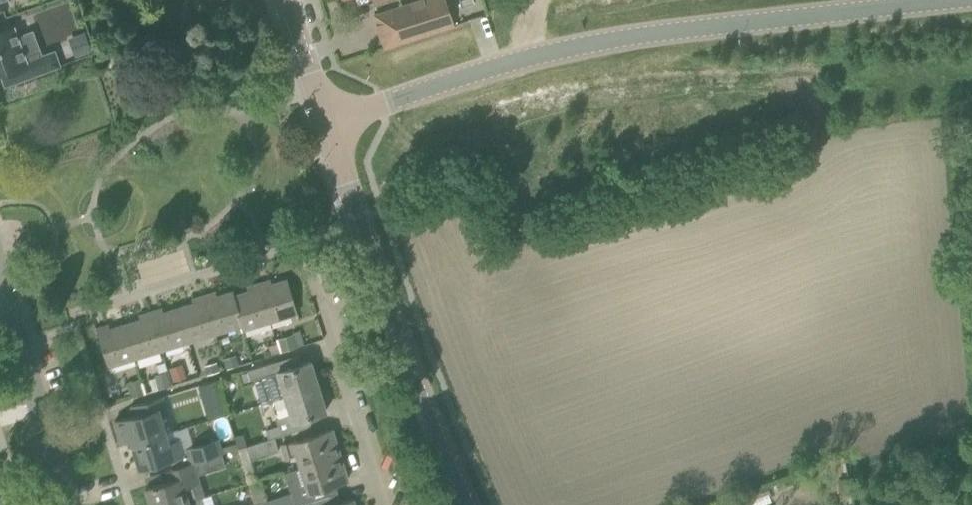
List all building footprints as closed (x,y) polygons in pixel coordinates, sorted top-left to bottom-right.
[(454,26),(446,0),(413,0),(372,13),(383,48),(454,26)] [(25,60),(12,26),(0,30),(0,73),(4,84),(59,64),(54,50),(25,60)] [(70,39),(77,56),(91,50),(85,33),(70,39)] [(185,70),(178,49),(156,56),(163,77),(185,70)] [(258,282),(270,321),(297,312),(287,278),(271,283),(270,279),(258,282)] [(232,291),(243,329),(270,321),(258,282),(246,286),(248,290),(234,294),(233,290),(232,291)] [(204,294),(215,333),(241,325),(242,329),(243,329),(232,291),(216,295),(215,291),(204,294)] [(189,341),(215,333),(204,294),(192,298),(193,302),(178,307),(189,341)] [(150,311),(162,349),(189,341),(178,307),(163,311),(162,307),(150,311)] [(125,323),(135,357),(162,349),(150,311),(138,314),(139,319),(125,323)] [(108,366),(127,360),(135,357),(125,323),(109,328),(108,324),(96,327),(108,366)] [(282,351),(296,347),(292,334),(279,339),(282,351)] [(270,353),(279,350),(276,341),(267,343),(270,353)] [(223,359),(226,368),(239,364),(236,355),(223,359)] [(267,384),(272,400),(318,385),(310,360),(279,370),(276,361),(247,370),(250,379),(252,379),(267,374),(270,383),(267,384)] [(164,361),(156,364),(158,371),(166,369),(164,361)] [(207,374),(219,370),(217,362),(204,366),(207,374)] [(186,378),(182,364),(169,368),(174,381),(186,378)] [(154,375),(159,389),(170,386),(166,371),(154,375)] [(261,403),(272,400),(267,384),(270,383),(267,374),(252,379),(261,403)] [(126,384),(130,398),(144,394),(139,379),(126,384)] [(276,418),(278,425),(265,429),(267,438),(274,436),(274,437),(292,431),(289,422),(326,410),(318,385),(272,400),(270,405),(273,414),(277,418),(276,418)] [(131,438),(132,442),(164,432),(159,415),(167,413),(162,396),(131,405),(134,414),(115,420),(121,441),(131,438)] [(220,402),(205,407),(209,418),(224,414),(220,402)] [(175,429),(164,432),(132,442),(139,467),(158,461),(180,455),(180,453),(182,452),(175,429)] [(296,454),(300,466),(340,454),(332,429),(282,445),(286,457),(296,454)] [(235,442),(237,448),(246,445),(242,433),(233,436),(235,442)] [(249,459),(278,449),(274,437),(274,436),(267,438),(246,445),(237,448),(241,461),(249,459)] [(192,462),(220,453),(216,440),(186,450),(190,462),(192,462)] [(237,448),(235,442),(222,446),(224,452),(237,448)] [(220,453),(192,462),(190,462),(167,469),(170,478),(145,486),(151,504),(171,504),(203,495),(196,475),(224,466),(220,453)] [(347,479),(340,454),(300,466),(284,471),(290,492),(291,492),(295,504),(317,498),(336,492),(333,483),(347,479)] [(767,484),(746,491),(749,500),(769,494),(770,493),(767,484)] [(254,503),(255,504),(293,504),(295,504),(291,492),(290,492),(254,503)] [(352,498),(339,502),(336,492),(317,498),(295,504),(354,504),(352,498)] [(201,497),(203,496),(203,495),(171,504),(204,504),(201,497)]
